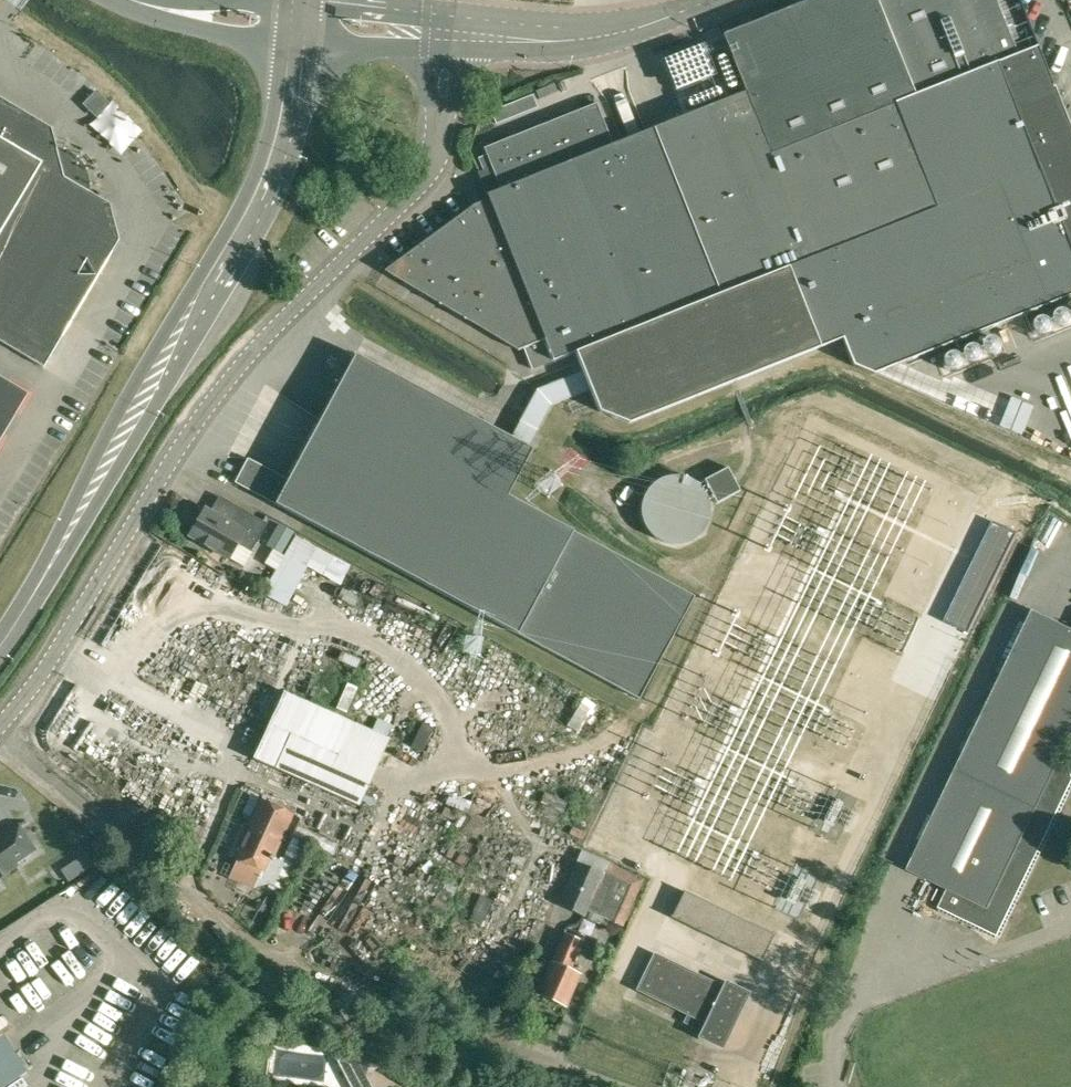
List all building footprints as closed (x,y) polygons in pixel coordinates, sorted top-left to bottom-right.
[(1042,60),(1037,47),(1019,0),(809,0),(723,35),(745,92),(612,145),(596,103),(484,148),(492,167),(478,172),(488,198),(474,204),(383,270),(517,350),(523,348),(532,369),(575,352),(582,371),(537,389),(511,438),(355,354),(287,479),(247,458),(234,482),(639,699),(694,596),(507,495),(532,449),(528,447),(550,405),(590,389),(599,411),(628,423),(835,341),(784,261),(751,179),(1042,60)] [(1042,60),(751,179),(784,261),(1070,145),(1070,134),(1042,60)] [(43,367),(119,239),(109,203),(89,191),(89,187),(89,181),(88,176),(86,172),(84,167),(78,159),(74,155),(70,153),(66,150),(61,149),(56,148),(51,127),(0,97),(0,341),(43,367)] [(784,261),(835,341),(841,338),(851,364),(871,373),(1070,295),(1070,145),(784,261)] [(360,185),(371,196),(380,187),(369,176),(360,185)] [(0,377),(0,440),(27,394),(0,377)] [(739,490),(727,467),(703,479),(716,503),(739,490)] [(251,551),(267,523),(240,508),(231,523),(204,507),(189,535),(228,558),(237,543),(251,551)] [(944,621),(969,633),(1018,533),(993,521),(944,621)] [(271,595),(295,606),(314,566),(349,582),(359,560),(286,527),(270,561),(284,568),(271,595)] [(1034,611),(957,768),(907,871),(948,890),(938,911),(998,939),(1001,938),(1039,859),(1057,821),(1070,793),(1070,766),(1069,762),(1063,759),(1070,742),(1070,629),(1034,611)] [(389,738),(353,722),(284,691),(253,760),(322,790),(322,791),(359,807),(389,738)] [(583,698),(564,726),(575,733),(594,705),(583,698)] [(423,724),(411,749),(421,753),(433,728),(423,724)] [(274,855),(293,814),(259,799),(248,825),(250,827),(236,859),(264,871),(271,854),(274,855)] [(34,849),(18,825),(5,833),(7,836),(0,840),(0,876),(14,867),(12,864),(34,849)] [(291,837),(333,856),(339,844),(297,825),(291,837)] [(226,869),(235,852),(226,847),(217,865),(226,869)] [(588,911),(597,915),(623,927),(644,879),(609,863),(604,874),(577,862),(558,906),(585,918),(588,911)] [(684,891),(671,918),(763,962),(776,936),(684,891)] [(570,971),(582,942),(565,934),(552,963),(538,994),(566,1006),(579,975),(570,971)] [(683,1023),(703,1032),(701,1038),(722,1048),(748,994),(726,984),(724,988),(655,956),(639,990),(687,1014),(683,1023)] [(27,1071),(2,1033),(0,1034),(0,1086),(4,1086),(27,1071)] [(359,1059),(366,1073),(380,1066),(372,1052),(359,1059)]
